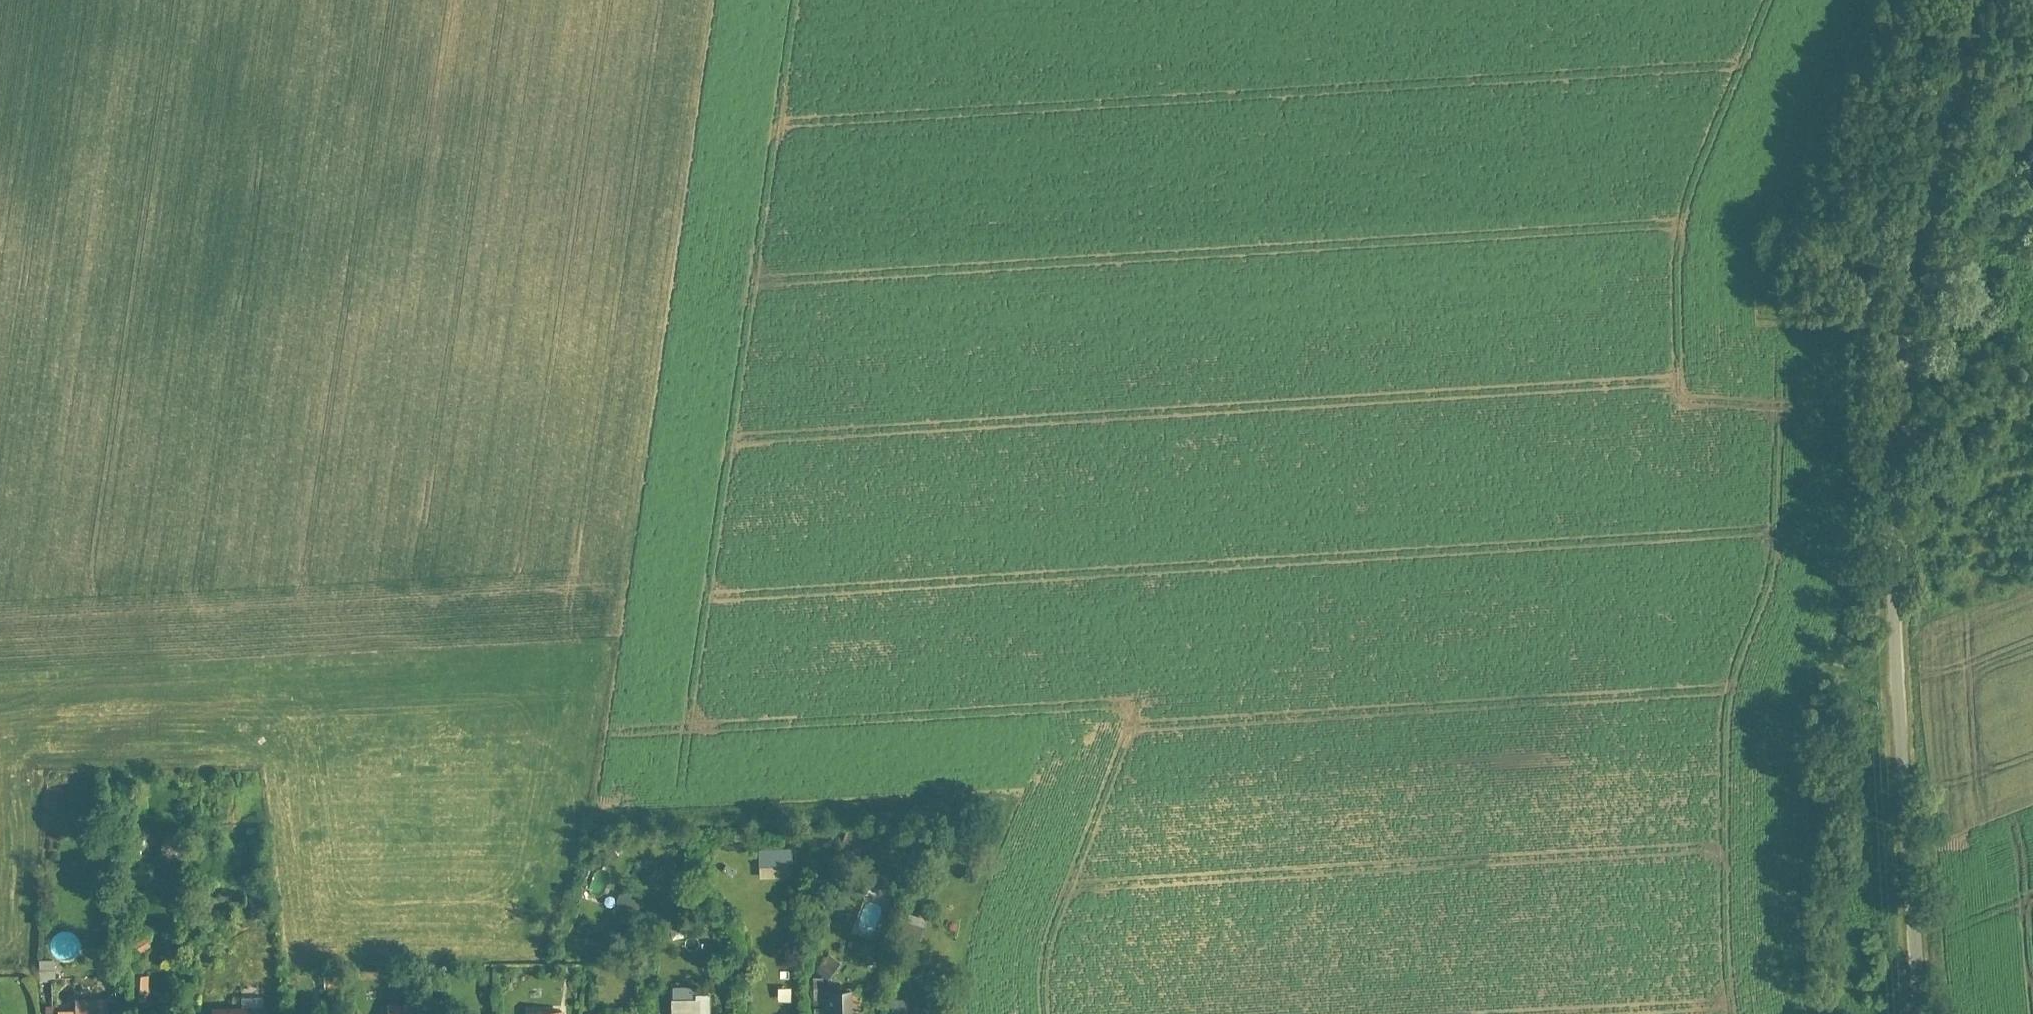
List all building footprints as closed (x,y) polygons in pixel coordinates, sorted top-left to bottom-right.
[(40,973),(42,999),(56,998),(55,973),(40,973)] [(125,981),(126,1008),(150,1008),(149,980),(125,981)] [(821,1013),(856,1013),(855,988),(820,989),(821,1013)] [(676,1013),(715,1013),(714,989),(676,990),(676,1013)] [(110,1000),(80,1002),(80,1013),(111,1013),(110,1000)] [(214,1013),(259,1013),(258,1006),(213,1010),(214,1013)]
